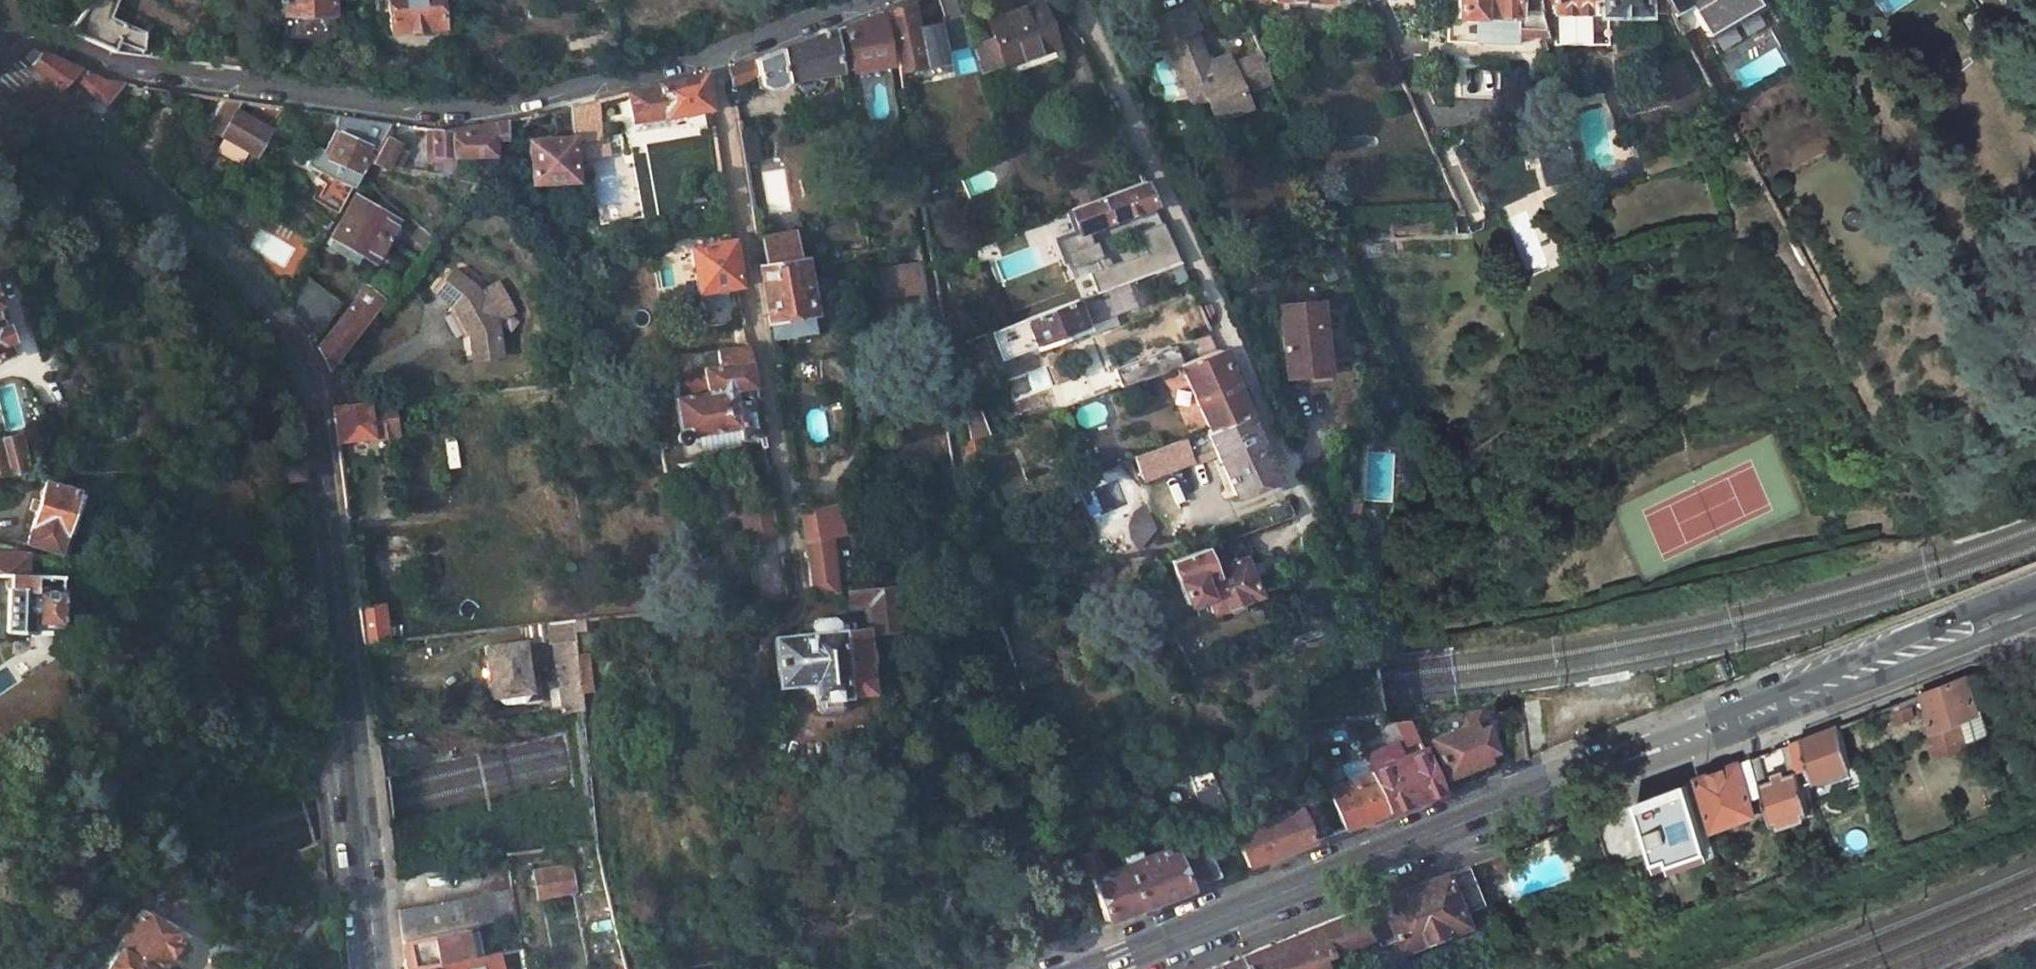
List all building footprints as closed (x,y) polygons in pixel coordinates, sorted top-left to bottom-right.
[(110,0),(85,0),(62,29),(110,50),(138,54),(141,37),(119,33),(123,24),(103,14),(110,0)] [(279,13),(283,14),(283,37),(325,38),(325,15),(330,15),(330,0),(279,0),(279,13)] [(388,30),(440,27),(438,0),(385,0),(388,30)] [(942,17),(958,13),(954,0),(936,0),(942,17)] [(987,17),(993,34),(968,43),(968,44),(976,68),(976,70),(1003,59),(1004,62),(1053,43),(1038,0),(1034,0),(987,17)] [(1444,28),(1512,31),(1512,34),(1542,36),(1539,20),(1534,0),(1445,0),(1444,28)] [(1637,12),(1637,7),(1665,6),(1662,0),(1534,0),(1539,20),(1549,20),(1549,15),(1637,12)] [(1665,6),(1670,15),(1688,6),(1704,35),(1759,5),(1756,0),(1662,0),(1665,6)] [(886,7),(896,65),(918,61),(914,49),(922,48),(923,54),(943,50),(943,48),(937,25),(936,22),(917,26),(918,29),(910,31),(903,1),(886,7)] [(1161,44),(1182,92),(1198,86),(1204,102),(1212,119),(1247,106),(1242,94),(1271,82),(1259,52),(1227,64),(1230,69),(1213,76),(1209,67),(1194,32),(1198,30),(1188,9),(1165,19),(1173,39),(1161,44)] [(848,69),(885,63),(876,12),(857,19),(841,25),(848,69)] [(958,13),(942,17),(944,24),(937,25),(943,48),(968,43),(958,13)] [(1173,39),(1165,19),(1143,28),(1152,48),(1161,44),(1173,39)] [(773,51),(726,68),(729,84),(754,75),(756,85),(766,88),(775,87),(782,80),(837,73),(831,29),(773,51)] [(54,92),(76,111),(90,94),(102,104),(112,92),(121,82),(103,80),(37,55),(26,66),(54,92)] [(1226,61),(1209,67),(1213,76),(1230,69),(1227,64),(1226,61)] [(624,92),(629,120),(665,116),(665,117),(707,109),(702,74),(624,92)] [(112,92),(141,106),(150,86),(121,82),(112,92)] [(1198,86),(1182,92),(1189,108),(1204,102),(1198,86)] [(220,97),(219,97),(203,125),(250,155),(265,130),(233,108),(238,99),(220,97)] [(265,130),(280,106),(238,99),(233,108),(265,130)] [(597,137),(594,99),(568,105),(569,131),(570,138),(570,139),(597,137)] [(568,105),(546,110),(548,132),(569,131),(568,105)] [(124,146),(148,160),(164,124),(139,111),(124,146)] [(315,111),(313,122),(328,121),(329,113),(315,111)] [(333,124),(322,143),(317,140),(307,159),(351,185),(366,160),(381,137),(390,122),(346,115),(339,127),(333,124)] [(264,137),(272,142),(285,122),(276,116),(264,137)] [(430,128),(431,154),(491,155),(491,151),(495,152),(495,139),(505,139),(505,118),(438,129),(430,128)] [(747,129),(736,131),(742,163),(753,160),(747,129)] [(366,160),(381,164),(390,148),(393,144),(381,137),(366,160)] [(570,138),(525,141),(528,183),(573,180),(570,139),(570,138)] [(1537,145),(1543,183),(1575,178),(1568,139),(1537,145)] [(390,148),(381,164),(392,167),(400,154),(390,148)] [(1759,178),(1748,180),(1751,191),(1765,188),(1759,178)] [(1069,209),(1079,235),(1153,205),(1142,180),(1069,209)] [(353,195),(329,235),(371,260),(397,214),(379,197),(376,202),(373,207),(353,195)] [(414,224),(402,239),(420,253),(431,238),(414,224)] [(796,232),(758,237),(762,261),(757,262),(758,267),(801,260),(796,232)] [(729,242),(687,248),(696,308),(722,304),(719,287),(735,285),(730,251),(729,242)] [(1125,257),(1078,274),(1086,296),(1140,276),(1178,262),(1171,244),(1126,260),(1125,257)] [(758,267),(770,341),(812,334),(801,260),(758,267)] [(922,264),(879,266),(881,300),(924,297),(922,264)] [(453,306),(464,330),(464,357),(496,354),(493,318),(512,311),(499,280),(478,288),(453,267),(434,290),(453,306)] [(339,302),(300,271),(282,300),(305,329),(310,338),(339,302)] [(1086,296),(1017,322),(1019,328),(1026,326),(1034,349),(1087,330),(1085,325),(1149,301),(1140,276),(1086,296)] [(362,287),(315,347),(325,368),(379,300),(362,287)] [(1322,303),(1279,306),(1283,377),(1319,376),(1316,329),(1324,329),(1322,303)] [(1034,349),(1026,326),(1019,328),(1017,322),(1006,326),(1019,360),(1036,354),(1034,349)] [(1508,327),(1502,330),(1506,339),(1512,336),(1508,327)] [(1316,329),(1319,376),(1326,375),(1324,329),(1316,329)] [(1174,346),(1112,369),(1118,385),(1177,364),(1180,363),(1174,346)] [(748,363),(746,347),(715,351),(717,366),(748,363)] [(1177,364),(1206,429),(1246,415),(1233,384),(1218,349),(1180,363),(1177,364)] [(715,351),(700,352),(702,368),(717,366),(715,351)] [(1855,354),(1847,357),(1853,367),(1861,364),(1855,354)] [(737,437),(758,434),(756,416),(748,363),(717,366),(702,368),(666,372),(671,397),(670,397),(677,436),(736,428),(737,437)] [(334,440),(393,434),(390,400),(330,407),(334,440)] [(977,410),(965,415),(968,438),(986,432),(977,410)] [(1203,430),(1231,494),(1273,476),(1256,438),(1246,415),(1206,429),(1203,430)] [(0,441),(0,477),(29,476),(19,437),(0,441)] [(1131,456),(1139,478),(1189,461),(1180,438),(1131,456)] [(297,463),(284,463),(286,477),(299,476),(297,463)] [(35,511),(27,542),(63,553),(69,530),(64,528),(75,491),(43,482),(38,501),(30,500),(28,509),(35,511)] [(64,528),(69,530),(75,532),(85,494),(75,491),(64,528)] [(1348,499),(1343,516),(1360,520),(1365,504),(1348,499)] [(741,501),(742,541),(777,541),(776,500),(741,501)] [(820,506),(797,510),(810,594),(833,592),(820,506)] [(1123,524),(1141,549),(1164,533),(1146,508),(1123,524)] [(1203,558),(1198,547),(1163,560),(1182,604),(1201,596),(1208,613),(1224,606),(1223,604),(1237,598),(1238,600),(1254,594),(1249,582),(1254,580),(1250,570),(1245,571),(1239,556),(1217,565),(1213,554),(1203,558)] [(0,555),(0,577),(10,577),(27,577),(27,556),(0,555)] [(8,596),(7,632),(34,634),(34,626),(62,626),(63,591),(62,591),(62,578),(27,577),(10,577),(10,596),(8,596)] [(867,606),(870,635),(893,633),(892,622),(906,621),(902,584),(843,591),(846,614),(859,613),(859,607),(867,606)] [(379,605),(355,607),(359,642),(384,640),(379,605)] [(772,638),(776,684),(798,683),(799,686),(808,694),(812,694),(813,709),(819,713),(838,712),(843,707),(842,695),(869,692),(863,630),(832,632),(832,622),(828,618),(812,619),(809,624),(810,635),(798,636),(797,632),(792,632),(793,637),(772,638)] [(582,629),(581,619),(558,621),(560,632),(582,629)] [(558,621),(539,623),(551,716),(571,715),(568,693),(563,656),(560,632),(558,621)] [(511,645),(472,651),(479,700),(489,698),(490,705),(510,703),(509,696),(518,695),(511,645)] [(579,655),(582,694),(596,693),(592,653),(579,655)] [(579,692),(574,655),(563,656),(568,693),(579,692)] [(1923,690),(1935,724),(1930,725),(1941,752),(1970,741),(1968,736),(1985,729),(1964,674),(1923,690)] [(1166,696),(1175,693),(1175,692),(1171,682),(1162,685),(1166,696)] [(1903,698),(1888,703),(1896,722),(1910,716),(1903,698)] [(1475,708),(1461,714),(1464,725),(1469,723),(1471,729),(1481,726),(1475,708)] [(1408,720),(1398,721),(1412,753),(1421,749),(1408,720)] [(1316,739),(1311,724),(1300,723),(1307,742),(1316,739)] [(1464,725),(1428,739),(1442,776),(1467,766),(1484,760),(1481,754),(1490,751),(1481,726),(1471,729),(1469,723),(1464,725)] [(1836,723),(1789,741),(1799,770),(1811,765),(1814,772),(1849,759),(1836,723)] [(1051,741),(1046,728),(1036,732),(1041,745),(1051,741)] [(1791,769),(1767,777),(1758,753),(1752,755),(1773,818),(1811,804),(1799,770),(1789,741),(1782,744),(1791,769)] [(1412,753),(1368,770),(1385,811),(1413,800),(1438,790),(1421,749),(1412,753)] [(1200,755),(1180,763),(1199,815),(1221,807),(1220,805),(1200,755)] [(1696,777),(1715,825),(1757,810),(1752,795),(1762,792),(1749,756),(1696,777)] [(1385,811),(1368,770),(1324,787),(1340,828),(1364,819),(1385,811)] [(1712,851),(1685,781),(1635,801),(1662,870),(1712,851)] [(1235,816),(1230,802),(1220,805),(1221,807),(1226,820),(1231,818),(1235,816)] [(1236,832),(1231,834),(1233,839),(1244,865),(1279,852),(1308,840),(1296,809),(1236,832)] [(1236,832),(1231,818),(1226,820),(1228,827),(1231,834),(1236,832)] [(1162,833),(1158,821),(1079,851),(1103,919),(1157,898),(1244,865),(1233,839),(1214,847),(1196,854),(1176,861),(1174,854),(1170,845),(1136,858),(1134,851),(1119,856),(1122,863),(1100,871),(1095,859),(1162,833)] [(1209,833),(1214,847),(1233,839),(1231,834),(1228,827),(1209,833)] [(1193,846),(1174,854),(1176,861),(1196,854),(1193,846)] [(565,862),(528,868),(532,892),(568,886),(565,862)] [(1375,902),(1395,951),(1396,950),(1459,926),(1455,915),(1479,906),(1464,867),(1375,902)] [(513,918),(508,889),(394,909),(395,922),(397,938),(460,927),(473,925),(513,918)] [(1395,951),(1375,902),(1351,911),(1373,962),(1376,968),(1403,968),(1396,950),(1395,951)] [(103,966),(107,968),(151,968),(175,935),(140,910),(131,922),(122,916),(105,942),(115,948),(103,966)] [(1373,962),(1351,911),(1236,956),(1241,968),(1356,968),(1373,962)] [(473,925),(460,927),(465,958),(478,956),(473,925)] [(397,938),(400,957),(401,968),(465,958),(460,927),(397,938)] [(519,949),(478,956),(465,958),(401,968),(522,968),(519,949)] [(326,968),(334,968),(333,964),(332,954),(324,955),(326,968)] [(1236,956),(1202,968),(1241,968),(1236,956)]
